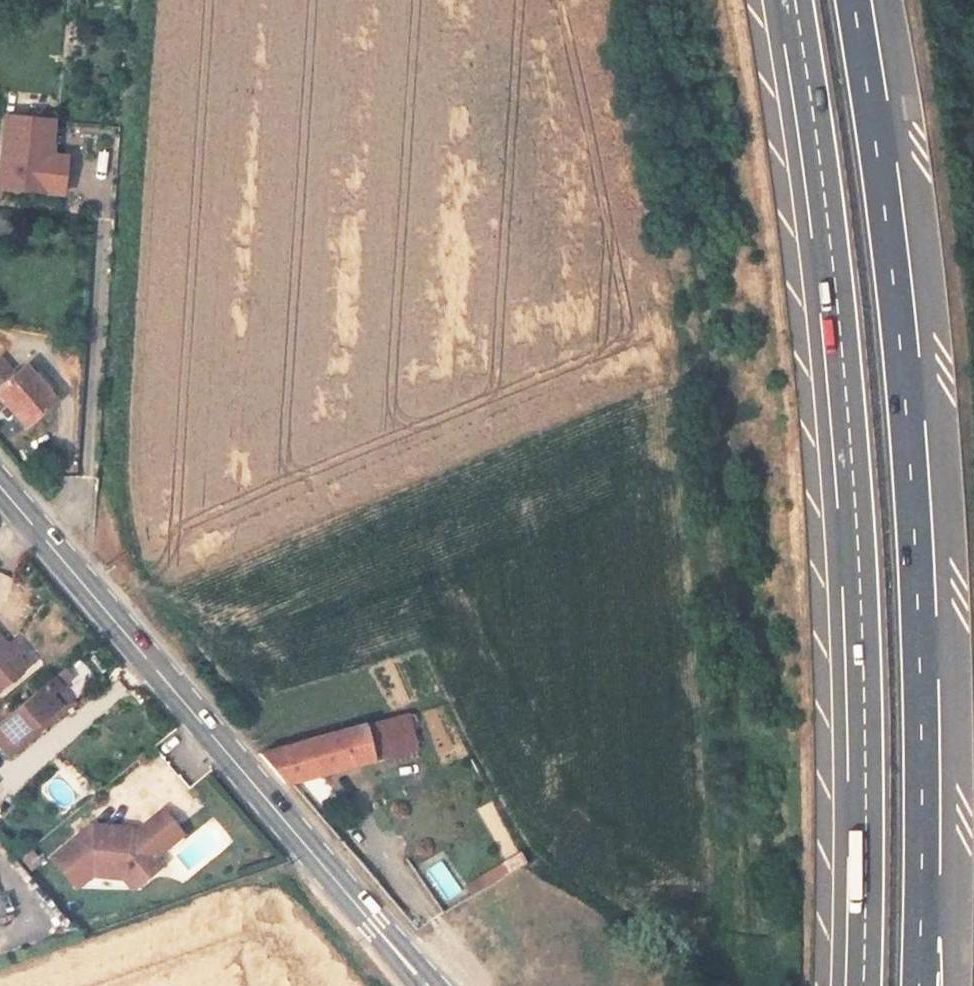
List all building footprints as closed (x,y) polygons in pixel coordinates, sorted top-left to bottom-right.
[(52,153),(54,116),(5,112),(0,174),(0,186),(62,192),(66,154),(52,153)] [(13,371),(1,355),(0,356),(0,382),(13,371)] [(0,382),(0,393),(6,401),(0,406),(0,407),(5,414),(14,408),(25,421),(55,397),(25,361),(13,371),(0,382)] [(14,634),(4,641),(22,663),(31,657),(14,634)] [(22,663),(4,641),(0,635),(0,681),(22,663)] [(0,715),(0,745),(4,750),(71,694),(62,681),(73,672),(65,662),(0,715)] [(381,723),(262,753),(258,754),(282,785),(293,782),(395,755),(381,723)] [(55,858),(82,892),(99,879),(128,881),(137,892),(166,867),(162,860),(189,840),(169,813),(142,835),(95,827),(55,858)]
